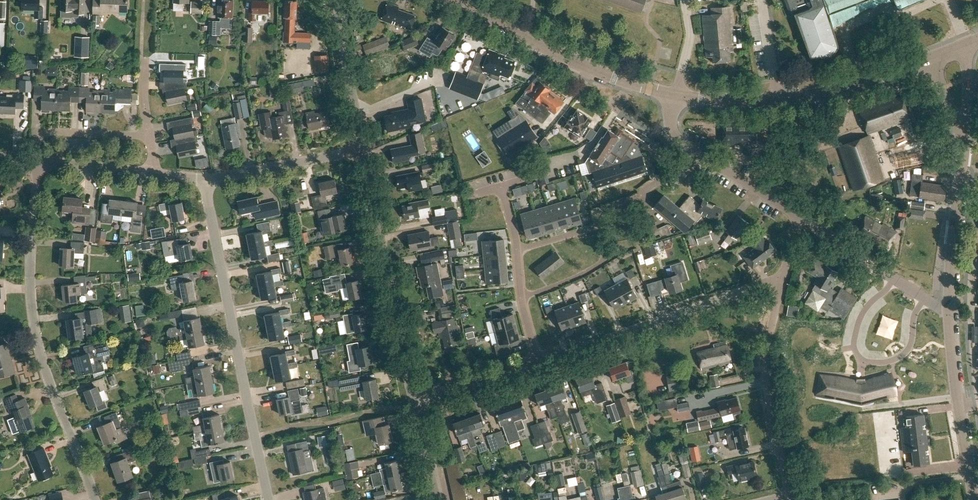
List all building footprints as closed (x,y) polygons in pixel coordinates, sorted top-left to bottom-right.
[(21,8),(35,9),(34,18),(42,19),(42,7),(39,7),(39,0),(22,0),(21,8)] [(72,17),(72,16),(78,17),(79,13),(84,14),(85,2),(84,2),(84,0),(62,0),(61,10),(62,10),(61,17),(72,17)] [(104,14),(104,11),(127,11),(128,0),(102,0),(94,0),(94,14),(104,14)] [(183,11),(184,2),(189,3),(189,0),(174,0),(174,2),(174,10),(183,11)] [(219,17),(221,17),(221,22),(217,22),(217,31),(220,31),(221,28),(231,28),(232,17),(233,0),(232,0),(220,0),(220,5),(219,5),(218,11),(219,11),(219,17)] [(250,11),(249,20),(256,21),(256,12),(268,13),(269,1),(253,0),(252,11),(250,11)] [(641,11),(645,0),(612,0),(641,11)] [(810,57),(832,56),(838,46),(833,27),(861,8),(876,1),(880,0),(784,0),(789,13),(792,15),(794,14),(810,57)] [(897,7),(901,9),(921,0),(894,0),(897,7)] [(191,1),(191,13),(203,13),(203,2),(191,1)] [(297,41),(311,42),(311,33),(294,33),(295,18),(296,18),(297,1),(285,1),(284,9),(285,9),(285,17),(286,17),(285,32),(284,32),(284,42),(297,42),(297,41)] [(382,20),(410,29),(415,15),(398,9),(399,7),(387,3),(382,20)] [(713,56),(713,62),(731,61),(730,51),(732,51),(732,43),(733,43),(730,6),(711,7),(712,14),(703,15),(706,57),(713,56)] [(353,16),(349,20),(354,25),(359,21),(353,16)] [(244,41),(252,41),(253,27),(244,27),(244,41)] [(426,37),(421,45),(418,50),(428,57),(433,50),(439,54),(443,48),(446,50),(455,35),(443,28),(434,42),(426,37)] [(401,41),(405,49),(419,43),(415,35),(401,41)] [(387,36),(362,45),(366,55),(390,46),(387,36)] [(75,57),(90,58),(91,37),(76,37),(75,57)] [(455,74),(450,88),(478,99),(479,98),(480,93),(488,74),(491,75),(491,74),(499,77),(500,75),(509,78),(516,62),(504,58),(505,56),(489,50),(487,57),(477,53),(467,79),(455,74)] [(328,55),(316,55),(317,72),(329,71),(328,55)] [(165,70),(164,82),(183,83),(186,82),(188,82),(188,78),(183,78),(184,71),(186,71),(187,64),(160,63),(160,70),(165,70)] [(520,97),(515,104),(541,125),(552,112),(554,114),(564,102),(550,91),(550,90),(542,84),(544,82),(537,77),(532,82),(525,90),(526,91),(520,97)] [(31,92),(32,80),(29,80),(23,80),(22,92),(31,92)] [(305,91),(304,81),(290,84),(291,93),(305,91)] [(165,88),(169,104),(191,99),(190,95),(186,96),(185,89),(188,88),(186,82),(183,83),(164,82),(160,82),(160,88),(165,88)] [(212,87),(217,91),(220,86),(215,83),(212,87)] [(50,109),(56,109),(57,91),(45,90),(45,86),(34,86),(34,99),(42,100),(41,112),(50,112),(50,109)] [(71,101),(78,101),(79,88),(68,87),(68,91),(57,91),(56,109),(70,110),(71,101)] [(480,93),(479,98),(482,99),(486,101),(505,93),(502,87),(483,95),(480,93)] [(86,111),(100,111),(101,93),(90,92),(90,88),(79,88),(78,101),(86,101),(86,111)] [(100,111),(115,112),(115,110),(118,110),(123,105),(123,103),(130,103),(131,88),(124,88),(124,90),(113,89),(113,93),(110,93),(110,89),(101,89),(101,93),(100,111)] [(15,113),(16,108),(24,108),(24,95),(14,94),(14,97),(0,96),(0,112),(15,113)] [(232,98),(236,119),(249,117),(245,94),(237,96),(237,97),(232,98)] [(292,110),(289,95),(282,97),(284,111),(292,110)] [(859,108),(867,133),(909,119),(902,96),(889,101),(888,98),(859,108)] [(392,115),(385,116),(386,122),(385,123),(386,128),(387,128),(388,131),(400,129),(401,131),(406,128),(411,127),(410,124),(425,121),(421,99),(408,101),(409,109),(397,112),(392,113),(392,115)] [(209,103),(204,108),(210,113),(215,108),(209,103)] [(574,130),(582,135),(586,128),(592,119),(584,114),(577,110),(573,116),(572,115),(569,119),(565,126),(573,132),(574,130)] [(315,114),(314,111),(306,113),(309,129),(330,125),(328,111),(315,114)] [(273,136),(273,139),(287,136),(284,122),(286,121),(285,115),(271,118),(270,112),(259,114),(262,129),(264,129),(265,136),(268,137),(273,136)] [(173,128),(176,139),(197,135),(199,135),(198,130),(193,131),(192,124),(195,124),(193,117),(167,122),(168,129),(173,128)] [(430,126),(432,131),(446,125),(444,120),(430,126)] [(526,120),(498,138),(509,154),(536,137),(526,120)] [(241,136),(239,124),(223,126),(226,149),(240,147),(238,136),(241,136)] [(745,145),(745,155),(751,155),(751,144),(756,144),(756,124),(719,124),(719,145),(745,145)] [(891,130),(893,138),(903,134),(900,127),(891,130)] [(592,172),(599,191),(598,187),(646,171),(648,175),(642,155),(641,156),(639,149),(640,147),(634,143),(635,141),(623,133),(622,131),(619,128),(617,129),(614,133),(608,129),(603,137),(602,136),(585,163),(588,174),(592,172)] [(591,129),(585,137),(591,141),(593,140),(597,133),(591,129)] [(391,149),(394,163),(408,160),(408,156),(424,152),(421,133),(410,135),(413,147),(406,148),(406,146),(391,149)] [(177,145),(179,157),(198,153),(196,142),(198,141),(197,135),(176,139),(171,140),(172,146),(177,145)] [(838,145),(854,190),(884,180),(868,135),(838,145)] [(896,156),(900,167),(911,164),(907,152),(896,156)] [(481,164),(483,167),(492,161),(489,158),(481,164)] [(433,163),(422,165),(423,172),(434,170),(433,163)] [(531,177),(538,175),(534,163),(527,165),(531,177)] [(396,176),(399,189),(408,187),(409,191),(423,189),(420,173),(411,175),(411,173),(396,176)] [(920,197),(943,200),(945,185),(922,182),(923,175),(913,173),(910,195),(920,197)] [(542,184),(547,183),(549,182),(546,174),(540,176),(542,184)] [(903,192),(901,178),(892,180),(894,194),(903,192)] [(337,192),(335,179),(319,183),(321,194),(311,197),(314,208),(328,205),(325,195),(337,192)] [(554,181),(549,182),(547,183),(549,189),(556,187),(554,181)] [(535,190),(533,183),(527,184),(529,192),(535,190)] [(529,192),(527,184),(521,186),(523,194),(529,192)] [(430,187),(432,194),(440,192),(438,185),(430,187)] [(589,201),(587,194),(581,195),(583,203),(589,201)] [(655,205),(685,231),(692,222),(694,224),(703,214),(716,220),(722,209),(703,200),(701,205),(689,195),(679,208),(664,195),(655,205)] [(257,196),(238,201),(241,213),(254,210),(256,218),(280,213),(278,201),(259,206),(257,196)] [(73,222),(89,224),(90,208),(82,207),(83,199),(65,197),(64,209),(64,213),(74,214),(73,222)] [(113,214),(122,215),(124,200),(110,199),(109,203),(104,203),(102,204),(102,211),(101,222),(112,223),(113,214)] [(402,206),(405,218),(419,215),(419,218),(428,216),(427,210),(430,209),(428,199),(408,203),(409,205),(402,206)] [(581,219),(575,199),(561,203),(567,223),(581,219)] [(124,200),(122,215),(132,216),(131,225),(130,231),(141,232),(141,226),(143,215),(137,215),(138,202),(124,200)] [(910,207),(924,209),(925,202),(911,201),(910,207)] [(160,204),(161,211),(171,209),(173,220),(185,218),(182,202),(171,204),(170,202),(160,204)] [(293,213),(301,211),(299,202),(291,204),(293,213)] [(567,223),(561,203),(548,207),(554,227),(567,223)] [(554,227),(548,207),(535,211),(541,231),(554,227)] [(322,227),(324,234),(334,232),(346,230),(343,214),(332,216),(330,208),(318,211),(321,227),(322,227)] [(458,220),(457,209),(445,212),(446,215),(432,217),(434,225),(447,222),(458,220)] [(541,231),(535,211),(521,215),(527,235),(541,231)] [(743,230),(748,223),(738,216),(727,232),(737,239),(743,230)] [(873,242),(888,250),(891,243),(889,242),(892,237),(894,238),(897,232),(882,224),(882,225),(865,216),(858,230),(872,237),(873,242)] [(896,216),(894,229),(902,230),(904,218),(896,216)] [(458,220),(447,222),(450,239),(462,237),(458,220)] [(247,234),(249,247),(273,242),(273,240),(264,242),(263,234),(271,232),(269,222),(257,224),(258,232),(247,234)] [(659,233),(661,238),(671,233),(667,224),(657,228),(655,224),(650,226),(655,235),(659,233)] [(166,236),(164,226),(150,229),(152,238),(166,236)] [(694,232),(698,244),(712,239),(708,227),(694,232)] [(87,229),(86,243),(96,244),(97,230),(87,229)] [(309,239),(307,231),(300,233),(302,241),(309,239)] [(428,231),(408,235),(411,250),(439,244),(438,236),(430,237),(428,231)] [(99,233),(97,246),(107,247),(109,234),(99,233)] [(696,243),(693,233),(686,235),(689,245),(696,243)] [(754,248),(743,256),(752,268),(764,259),(763,259),(775,250),(767,239),(764,240),(761,236),(751,244),(754,248)] [(166,256),(179,254),(180,260),(193,258),(190,243),(179,245),(178,239),(163,242),(166,256)] [(295,244),(294,239),(275,243),(276,248),(295,244)] [(483,241),(484,255),(505,253),(503,239),(483,241)] [(62,248),(61,266),(73,266),(74,252),(84,253),(84,242),(71,241),(71,248),(62,248)] [(249,247),(251,259),(267,256),(265,246),(274,244),(273,242),(249,247)] [(323,245),(325,258),(334,256),(331,243),(323,245)] [(343,243),(332,245),(334,255),(339,254),(342,266),(354,263),(350,247),(344,248),(343,243)] [(653,245),(644,248),(646,255),(656,253),(653,245)] [(546,247),(536,252),(544,266),(550,262),(548,258),(551,256),(546,247)] [(446,249),(442,249),(443,251),(429,253),(431,261),(441,259),(441,264),(448,263),(446,249)] [(268,253),(270,260),(282,257),(280,251),(268,253)] [(484,255),(485,269),(506,267),(505,253),(484,255)] [(548,278),(569,261),(563,253),(542,270),(548,278)] [(281,262),(283,273),(290,272),(288,260),(281,262)] [(816,284),(805,303),(818,311),(822,305),(844,319),(856,298),(851,295),(841,288),(839,292),(836,296),(831,293),(833,289),(830,287),(835,279),(834,279),(838,272),(825,265),(824,267),(819,264),(814,261),(807,271),(818,277),(814,283),(816,284)] [(666,279),(648,284),(652,296),(661,293),(660,288),(668,286),(670,292),(681,289),(679,282),(688,279),(683,262),(671,266),(674,275),(666,278),(666,279)] [(427,286),(429,298),(443,295),(441,283),(437,263),(432,264),(417,267),(418,274),(419,274),(422,287),(427,286)] [(506,267),(485,269),(487,283),(508,281),(506,267)] [(257,274),(259,287),(283,282),(283,280),(274,282),(273,274),(281,273),(280,268),(271,270),(271,271),(257,274)] [(631,269),(626,272),(629,279),(635,276),(631,269)] [(173,291),(182,289),(184,301),(196,298),(193,280),(185,282),(184,274),(170,277),(173,291)] [(347,287),(350,299),(361,297),(358,280),(346,283),(344,274),(330,277),(333,290),(347,287)] [(64,302),(77,301),(76,294),(88,293),(87,289),(86,281),(86,277),(85,275),(74,276),(75,284),(63,285),(63,286),(61,287),(62,294),(64,294),(64,302)] [(626,278),(615,284),(626,303),(637,297),(626,278)] [(446,289),(454,287),(453,280),(444,282),(446,289)] [(259,287),(262,299),(277,296),(275,286),(284,285),(283,282),(259,287)] [(904,295),(908,288),(898,282),(893,288),(904,295)] [(615,284),(604,290),(615,309),(626,303),(615,284)] [(594,289),(598,296),(603,293),(600,286),(594,289)] [(280,296),(281,303),(295,300),(293,293),(280,296)] [(579,295),(581,303),(587,300),(585,293),(579,295)] [(586,322),(579,302),(567,306),(574,326),(586,322)] [(457,310),(456,304),(441,307),(442,313),(457,310)] [(121,314),(130,313),(129,305),(120,306),(121,314)] [(136,306),(137,317),(148,316),(147,309),(144,309),(144,305),(136,306)] [(551,305),(545,307),(547,315),(553,313),(551,305)] [(574,326),(567,306),(555,310),(562,330),(574,326)] [(188,307),(189,315),(198,315),(197,307),(188,307)] [(496,332),(516,326),(513,314),(502,317),(499,307),(490,310),(496,332)] [(323,313),(317,314),(317,316),(315,317),(315,321),(326,319),(326,317),(340,315),(339,308),(324,310),(325,314),(323,314),(323,313)] [(67,320),(69,338),(83,336),(83,335),(92,334),(91,323),(102,321),(100,310),(96,310),(96,309),(85,311),(86,317),(67,320)] [(169,318),(183,315),(182,309),(168,312),(169,318)] [(265,315),(267,328),(292,323),(291,321),(282,323),(281,315),(290,313),(289,309),(279,311),(280,312),(265,315)] [(345,324),(338,325),(340,335),(366,330),(363,314),(353,316),(352,314),(343,315),(345,324)] [(168,337),(180,335),(203,330),(200,317),(184,320),(185,328),(179,329),(175,327),(169,328),(167,331),(168,337)] [(136,320),(137,327),(145,326),(144,318),(136,320)] [(440,322),(433,323),(434,333),(442,331),(445,346),(458,343),(453,319),(440,321),(440,322)] [(875,327),(877,339),(908,332),(906,321),(875,327)] [(267,328),(270,340),(285,337),(283,327),(292,325),(292,323),(267,328)] [(520,338),(516,326),(496,332),(499,344),(499,343),(494,344),(497,355),(510,351),(508,341),(520,338)] [(187,337),(189,346),(205,343),(203,330),(180,335),(180,338),(187,337)] [(301,334),(288,336),(289,343),(302,341),(301,334)] [(108,340),(96,343),(84,346),(86,354),(74,357),(78,373),(91,370),(92,373),(104,370),(103,364),(113,361),(108,340)] [(713,345),(714,348),(696,352),(701,370),(731,361),(726,341),(713,345)] [(369,346),(359,348),(358,342),(347,344),(349,355),(350,361),(348,361),(350,372),(361,370),(360,365),(373,363),(369,346)] [(7,343),(0,345),(0,377),(15,373),(7,343)] [(271,356),(274,368),(298,364),(297,362),(289,363),(287,356),(296,354),(295,350),(286,351),(286,353),(271,356)] [(170,366),(171,375),(185,373),(184,369),(194,368),(192,355),(178,357),(179,364),(170,366)] [(626,361),(609,368),(613,379),(625,375),(628,383),(635,380),(631,370),(629,370),(626,361)] [(274,368),(276,381),(292,378),(290,368),(298,366),(298,364),(274,368)] [(185,378),(186,384),(212,379),(210,366),(194,369),(195,376),(185,378)] [(362,385),(364,396),(377,394),(374,375),(363,377),(363,374),(339,378),(341,389),(362,385)] [(576,379),(580,391),(583,397),(594,393),(597,404),(608,400),(602,382),(595,385),(591,374),(576,379)] [(666,377),(670,391),(680,389),(677,374),(666,377)] [(717,374),(707,376),(709,388),(720,386),(717,374)] [(96,404),(98,411),(107,407),(105,400),(103,401),(99,391),(107,388),(103,377),(92,381),(95,387),(85,391),(91,406),(96,404)] [(818,387),(816,396),(825,398),(826,395),(848,399),(847,402),(861,404),(871,402),(870,399),(888,395),(883,377),(861,383),(860,383),(829,377),(826,389),(818,387)] [(286,381),(287,388),(305,385),(304,378),(286,381)] [(191,389),(193,398),(200,396),(199,395),(215,391),(212,379),(186,384),(188,390),(191,389)] [(559,417),(561,423),(569,421),(561,397),(566,396),(562,384),(549,389),(559,417)] [(277,399),(280,415),(292,412),(292,414),(302,412),(298,389),(288,391),(289,396),(277,399)] [(551,419),(559,417),(549,389),(535,394),(539,405),(546,403),(551,419)] [(29,413),(30,413),(25,398),(18,400),(16,394),(4,398),(10,413),(13,412),(14,417),(8,419),(13,433),(20,431),(20,432),(34,427),(29,413)] [(725,399),(717,402),(719,408),(697,412),(699,420),(721,415),(740,410),(736,397),(725,400),(725,399)] [(180,410),(187,409),(201,406),(200,399),(179,403),(180,410)] [(508,404),(517,431),(525,428),(522,420),(528,418),(521,399),(508,404)] [(615,402),(621,420),(631,416),(625,399),(615,402)] [(688,402),(675,405),(677,412),(689,409),(688,402)] [(502,425),(508,443),(520,439),(517,431),(508,404),(494,408),(500,426),(502,425)] [(620,423),(614,405),(606,408),(613,425),(620,423)] [(201,406),(187,409),(189,415),(202,412),(201,406)] [(326,406),(319,408),(321,415),(328,414),(326,406)] [(580,410),(572,413),(579,433),(587,430),(580,410)] [(122,427),(121,427),(119,423),(121,422),(116,412),(104,417),(107,423),(98,427),(105,443),(116,439),(117,442),(127,438),(122,427)] [(467,418),(476,445),(482,443),(479,434),(481,433),(479,427),(484,425),(480,413),(467,418)] [(193,426),(194,433),(222,427),(219,414),(203,418),(205,424),(193,426)] [(907,427),(901,428),(904,452),(913,451),(914,465),(929,463),(923,414),(906,416),(907,427)] [(467,438),(470,447),(476,445),(467,418),(453,423),(457,434),(463,433),(465,439),(467,438)] [(389,424),(378,426),(377,420),(366,423),(368,433),(376,431),(379,444),(392,441),(389,424)] [(545,420),(538,423),(544,443),(553,440),(551,432),(549,433),(545,420)] [(697,420),(684,423),(686,432),(699,430),(697,422),(697,420)] [(709,420),(697,422),(699,429),(710,427),(709,420)] [(544,443),(538,423),(531,425),(535,438),(533,439),(535,446),(544,443)] [(222,427),(194,433),(195,440),(200,439),(202,447),(211,445),(210,443),(225,440),(222,427)] [(725,429),(713,432),(716,443),(721,441),(721,437),(727,436),(731,449),(748,445),(744,428),(736,430),(735,427),(725,429)] [(501,430),(494,433),(499,448),(506,445),(501,430)] [(499,448),(494,433),(487,435),(492,450),(499,448)] [(318,436),(319,446),(327,445),(326,435),(318,436)] [(297,450),(288,452),(293,475),(307,471),(307,472),(315,470),(310,449),(308,449),(306,441),(295,443),(297,450)] [(697,445),(688,447),(692,462),(700,460),(697,445)] [(461,446),(454,448),(459,461),(465,460),(461,446)] [(191,448),(193,457),(206,454),(211,453),(210,447),(197,450),(196,447),(191,448)] [(44,448),(28,454),(38,480),(53,474),(48,461),(49,460),(44,448)] [(353,448),(345,449),(347,460),(355,459),(353,448)] [(687,448),(679,450),(681,460),(689,458),(687,448)] [(122,459),(111,463),(118,481),(133,476),(128,462),(136,459),(132,449),(120,454),(122,459)] [(206,456),(194,458),(196,465),(208,462),(206,456)] [(230,461),(220,464),(220,460),(210,462),(213,475),(214,482),(221,481),(234,478),(230,461)] [(359,466),(357,460),(344,462),(347,478),(359,476),(357,467),(359,466)] [(372,480),(400,474),(396,460),(385,463),(386,470),(370,474),(372,480)] [(536,472),(546,471),(545,462),(534,464),(536,472)] [(688,462),(682,463),(685,477),(691,475),(688,462)] [(757,475),(753,462),(737,466),(736,464),(726,466),(728,474),(737,472),(740,481),(749,478),(748,477),(757,475)] [(655,495),(657,499),(671,499),(663,475),(660,464),(655,465),(659,477),(657,477),(662,493),(655,495)] [(703,468),(695,470),(698,484),(706,482),(703,468)] [(640,469),(630,471),(631,477),(641,475),(640,469)] [(515,472),(516,481),(524,480),(523,472),(515,472)] [(564,472),(556,473),(559,485),(566,483),(564,472)] [(626,499),(636,499),(634,494),(632,495),(630,485),(629,485),(628,480),(627,472),(622,473),(623,481),(624,486),(623,486),(626,499)] [(663,475),(671,499),(679,499),(686,498),(682,486),(680,480),(673,483),(669,473),(663,475)] [(389,483),(391,491),(403,488),(400,474),(372,480),(373,487),(389,483)] [(450,481),(451,486),(463,484),(462,478),(450,481)] [(577,483),(579,492),(585,491),(584,482),(577,483)] [(566,491),(565,486),(557,488),(558,493),(559,496),(566,495),(565,491),(566,491)] [(600,486),(594,487),(597,499),(604,499),(600,486)] [(623,486),(617,488),(619,499),(617,499),(626,499),(623,486)] [(305,499),(326,499),(324,488),(319,489),(303,492),(305,499)] [(452,492),(454,499),(466,496),(464,489),(452,492)] [(149,490),(136,493),(138,499),(151,499),(149,490)] [(373,492),(375,499),(385,499),(385,497),(386,497),(384,490),(373,492)] [(887,492),(888,499),(895,499),(894,491),(887,492)]
